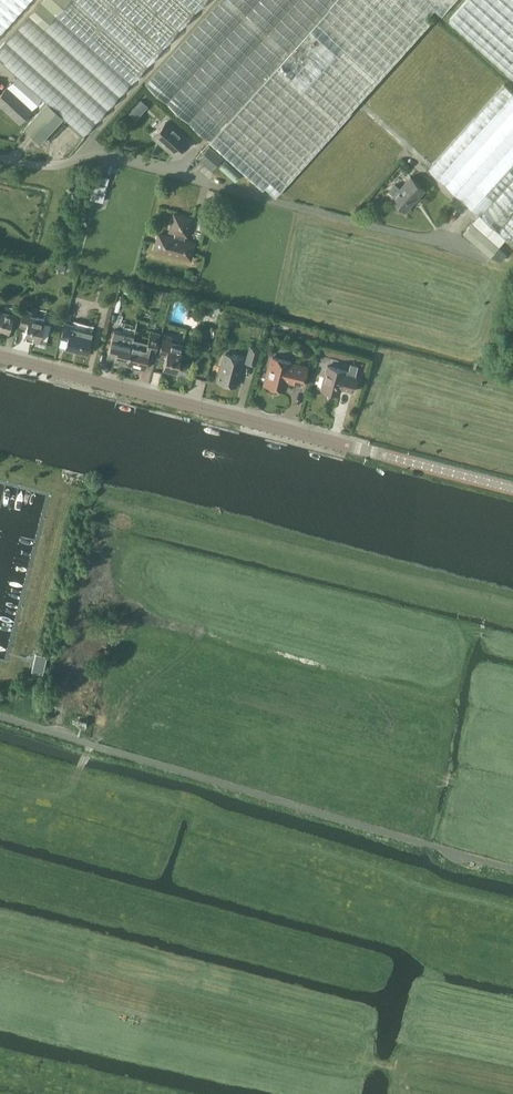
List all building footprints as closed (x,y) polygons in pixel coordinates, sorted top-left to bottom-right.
[(0,46),(0,61),(17,76),(42,98),(46,103),(63,118),(83,136),(86,133),(131,83),(58,17),(73,0),(41,0),(0,46)] [(29,0),(0,0),(0,32),(29,0)] [(58,17),(131,83),(205,0),(73,0),(58,17)] [(145,83),(270,196),(274,195),(432,19),(429,16),(411,0),(219,0),(145,83)] [(429,16),(436,9),(443,14),(456,0),(411,0),(429,16)] [(450,19),(512,76),(512,0),(467,0),(450,19)] [(31,109),(32,110),(42,98),(17,76),(7,87),(0,95),(0,106),(19,123),(31,109)] [(505,84),(429,169),(461,197),(480,214),(507,238),(512,244),(512,91),(505,84)] [(136,118),(148,105),(141,100),(130,112),(136,118)] [(41,143),(63,118),(46,103),(24,127),(41,143)] [(186,140),(179,134),(165,121),(154,134),(175,153),(186,140)] [(209,146),(199,158),(212,170),(222,158),(209,146)] [(93,188),(90,199),(101,201),(107,177),(99,175),(99,177),(94,176),(91,187),(93,188)] [(411,176),(401,188),(395,183),(389,190),(394,195),(392,197),(407,211),(426,190),(411,176)] [(507,238),(480,214),(472,223),(473,223),(465,233),(491,257),(501,261),(507,253),(500,246),(507,238)] [(190,260),(195,244),(185,241),(186,235),(187,235),(192,219),(175,215),(170,231),(175,233),(174,238),(159,235),(155,250),(190,260)] [(175,303),(173,319),(185,321),(188,305),(175,303)] [(51,324),(44,322),(44,320),(30,316),(31,312),(24,310),(20,323),(27,325),(24,337),(39,341),(40,338),(47,340),(51,324)] [(8,333),(13,314),(0,311),(0,331),(8,333)] [(88,353),(92,338),(95,326),(73,320),(72,325),(66,323),(62,338),(68,339),(66,348),(88,353)] [(127,363),(134,338),(135,334),(115,329),(108,353),(112,354),(112,353),(117,354),(115,360),(127,363)] [(151,331),(148,342),(134,338),(127,363),(130,364),(145,368),(149,351),(155,352),(160,333),(151,331)] [(183,370),(187,355),(180,353),(182,343),(170,340),(171,336),(164,335),(158,357),(165,359),(163,366),(175,369),(176,368),(183,370)] [(246,362),(255,364),(259,349),(250,347),(246,362)] [(236,386),(243,359),(225,354),(218,381),(236,386)] [(291,362),(272,357),(270,368),(268,368),(266,375),(268,375),(265,384),(272,386),(271,387),(273,388),(274,389),(276,389),(278,389),(278,388),(284,389),(287,380),(303,384),(307,368),(291,364),(291,362)] [(349,371),(327,366),(321,389),(339,394),(341,387),(344,387),(344,388),(352,391),(356,377),(355,377),(358,366),(351,364),(349,371)] [(47,653),(36,650),(31,668),(42,671),(47,653)]
